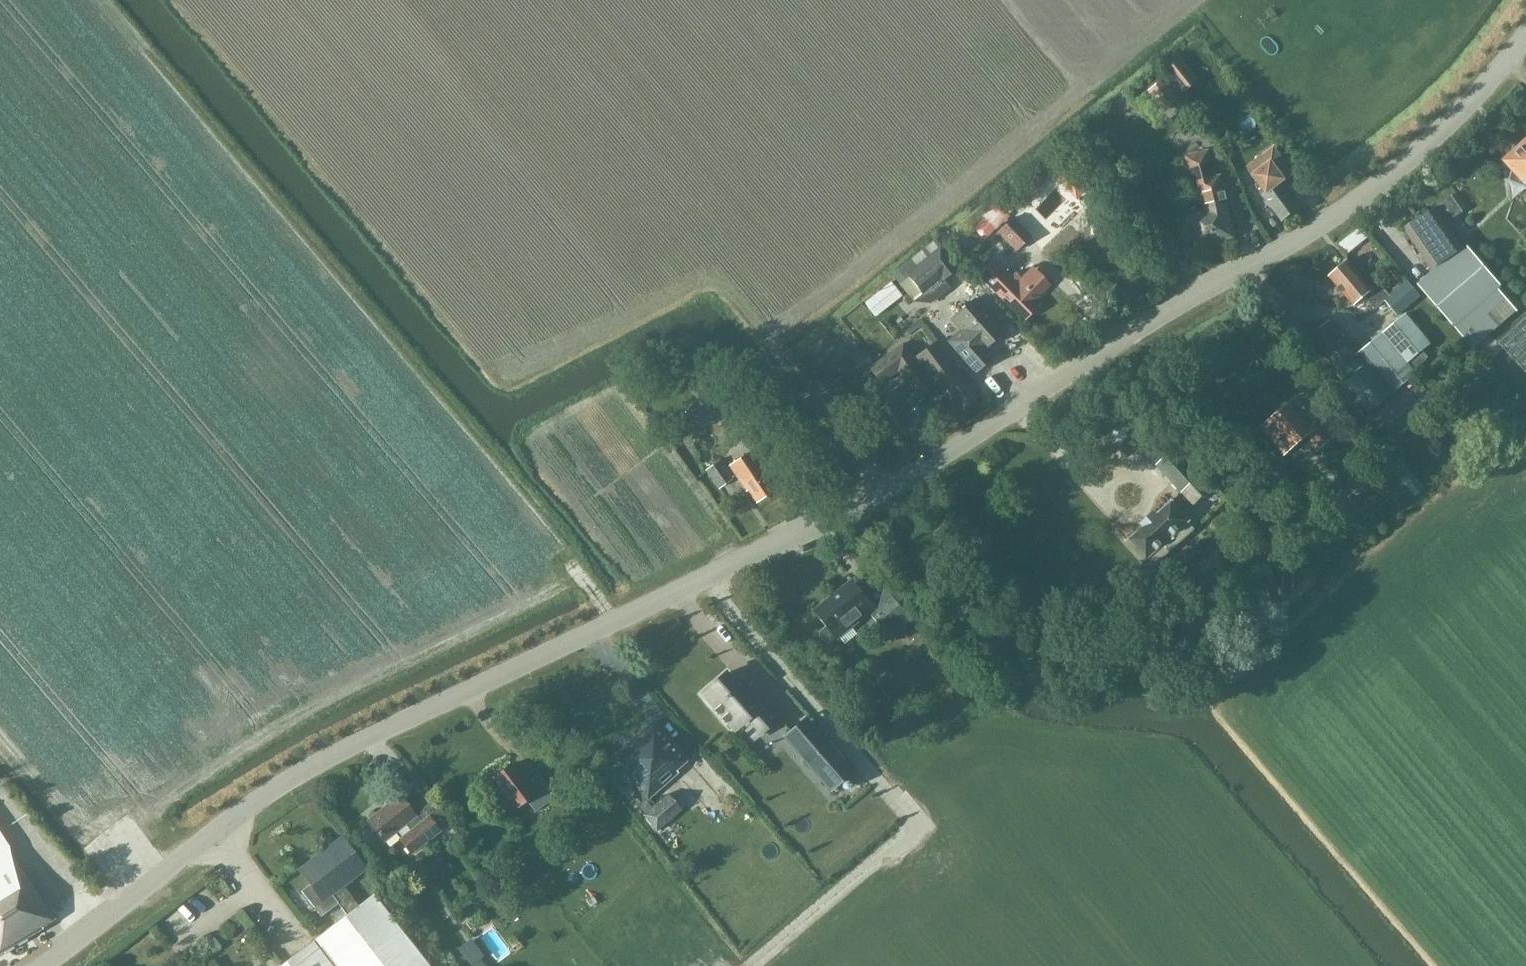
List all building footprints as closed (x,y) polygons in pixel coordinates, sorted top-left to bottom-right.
[(1181,59),(1166,71),(1183,93),(1194,85),(1186,75),(1191,72),(1181,59)] [(1164,79),(1148,91),(1162,110),(1178,98),(1164,79)] [(1511,171),(1509,180),(1525,186),(1525,185),(1525,137),(1501,160),(1511,171)] [(1266,151),(1247,165),(1252,172),(1268,193),(1263,197),(1281,221),(1297,209),(1299,207),(1281,183),(1281,182),(1293,173),(1273,146),(1266,151)] [(1225,241),(1225,240),(1224,237),(1235,235),(1219,175),(1213,176),(1207,151),(1183,157),(1191,185),(1197,183),(1203,208),(1184,213),(1193,249),(1225,241)] [(1070,164),(1065,168),(1085,188),(1089,184),(1070,164)] [(1450,198),(1406,227),(1415,240),(1434,268),(1463,249),(1457,240),(1445,221),(1465,208),(1468,206),(1458,192),(1450,198)] [(995,229),(1008,217),(994,202),(981,215),(995,229)] [(1042,223),(1036,216),(1022,202),(1013,210),(1034,232),(1042,223)] [(1015,251),(1027,240),(1030,237),(1012,218),(997,232),(1015,251)] [(1347,254),(1369,236),(1360,225),(1338,244),(1347,254)] [(901,267),(922,293),(940,279),(941,281),(957,268),(934,239),(901,267)] [(1473,349),(1519,310),(1499,287),(1502,285),(1471,249),(1419,287),(1453,326),(1473,349)] [(1031,304),(1049,285),(1049,284),(1049,285),(1031,267),(1030,268),(1031,268),(1016,282),(993,259),(977,275),(1023,322),(1037,308),(1036,307),(1035,308),(1031,304)] [(1398,314),(1420,296),(1408,281),(1390,296),(1378,282),(1371,288),(1363,280),(1357,273),(1348,261),(1329,277),(1353,306),(1365,296),(1377,310),(1387,301),(1398,314)] [(1364,267),(1357,273),(1363,280),(1370,274),(1364,267)] [(888,283),(864,302),(874,315),(899,296),(888,283)] [(986,347),(1005,330),(994,318),(992,319),(973,299),(962,308),(960,306),(953,312),(955,315),(954,316),(964,328),(948,342),(975,373),(989,360),(979,348),(983,344),(986,347)] [(1407,363),(1430,344),(1406,315),(1358,355),(1366,366),(1345,382),(1371,413),(1417,375),(1407,363)] [(1499,344),(1525,373),(1525,319),(1499,344)] [(1366,366),(1358,355),(1331,322),(1310,340),(1345,382),(1366,366)] [(902,343),(886,356),(896,371),(916,398),(933,386),(940,395),(944,392),(957,411),(977,397),(936,342),(914,358),(910,353),(902,343)] [(1473,371),(1459,383),(1472,399),(1469,401),(1494,431),(1511,417),(1473,371)] [(1287,455),(1308,437),(1311,441),(1315,443),(1319,445),(1323,445),(1327,444),(1331,442),(1337,437),(1315,412),(1313,414),(1302,401),(1303,401),(1300,398),(1299,399),(1299,400),(1287,410),(1286,410),(1285,411),(1286,413),(1280,418),(1278,417),(1277,418),(1265,429),(1264,428),(1263,429),(1264,431),(1285,455),(1285,456),(1286,457),(1287,456),(1287,455)] [(1181,493),(1201,476),(1175,448),(1156,465),(1181,493)] [(756,501),(772,490),(748,454),(729,466),(746,491),(749,489),(756,501)] [(718,489),(732,478),(720,460),(705,470),(718,489)] [(1154,565),(1193,529),(1188,523),(1190,521),(1172,501),(1173,501),(1171,500),(1170,501),(1156,514),(1154,511),(1153,513),(1155,515),(1144,525),(1142,523),(1140,524),(1142,526),(1128,539),(1128,538),(1126,540),(1128,541),(1146,561),(1148,559),(1154,565)] [(1284,585),(1292,585),(1292,574),(1284,574),(1284,585)] [(818,636),(823,642),(828,643),(834,639),(835,640),(869,613),(877,623),(899,606),(881,582),(864,595),(852,579),(812,611),(825,626),(819,631),(818,636)] [(754,739),(779,717),(751,685),(744,691),(725,669),(698,693),(729,728),(737,721),(754,739)] [(937,713),(942,701),(930,697),(925,709),(937,713)] [(675,770),(685,761),(653,723),(611,758),(645,798),(676,772),(675,770)] [(812,726),(797,740),(808,752),(802,757),(830,790),(852,772),(812,726)] [(779,808),(817,785),(798,753),(760,776),(779,808)] [(422,784),(430,779),(419,762),(411,767),(422,784)] [(490,780),(513,810),(527,800),(535,811),(553,797),(537,775),(528,782),(512,762),(490,780)] [(436,830),(448,820),(432,800),(421,809),(415,803),(408,809),(395,793),(386,800),(389,804),(366,823),(381,841),(403,823),(410,831),(398,841),(409,855),(437,832),(436,830)] [(655,830),(680,807),(668,793),(642,815),(655,830)] [(40,929),(40,928),(53,920),(0,836),(0,954),(40,929)] [(372,894),(365,900),(357,906),(343,887),(365,870),(340,838),(298,871),(308,885),(301,891),(321,916),(337,903),(346,915),(345,915),(311,942),(280,965),(427,965),(372,894)] [(520,861),(506,872),(512,881),(526,869),(520,861)] [(449,957),(456,965),(470,965),(459,950),(449,957)]
